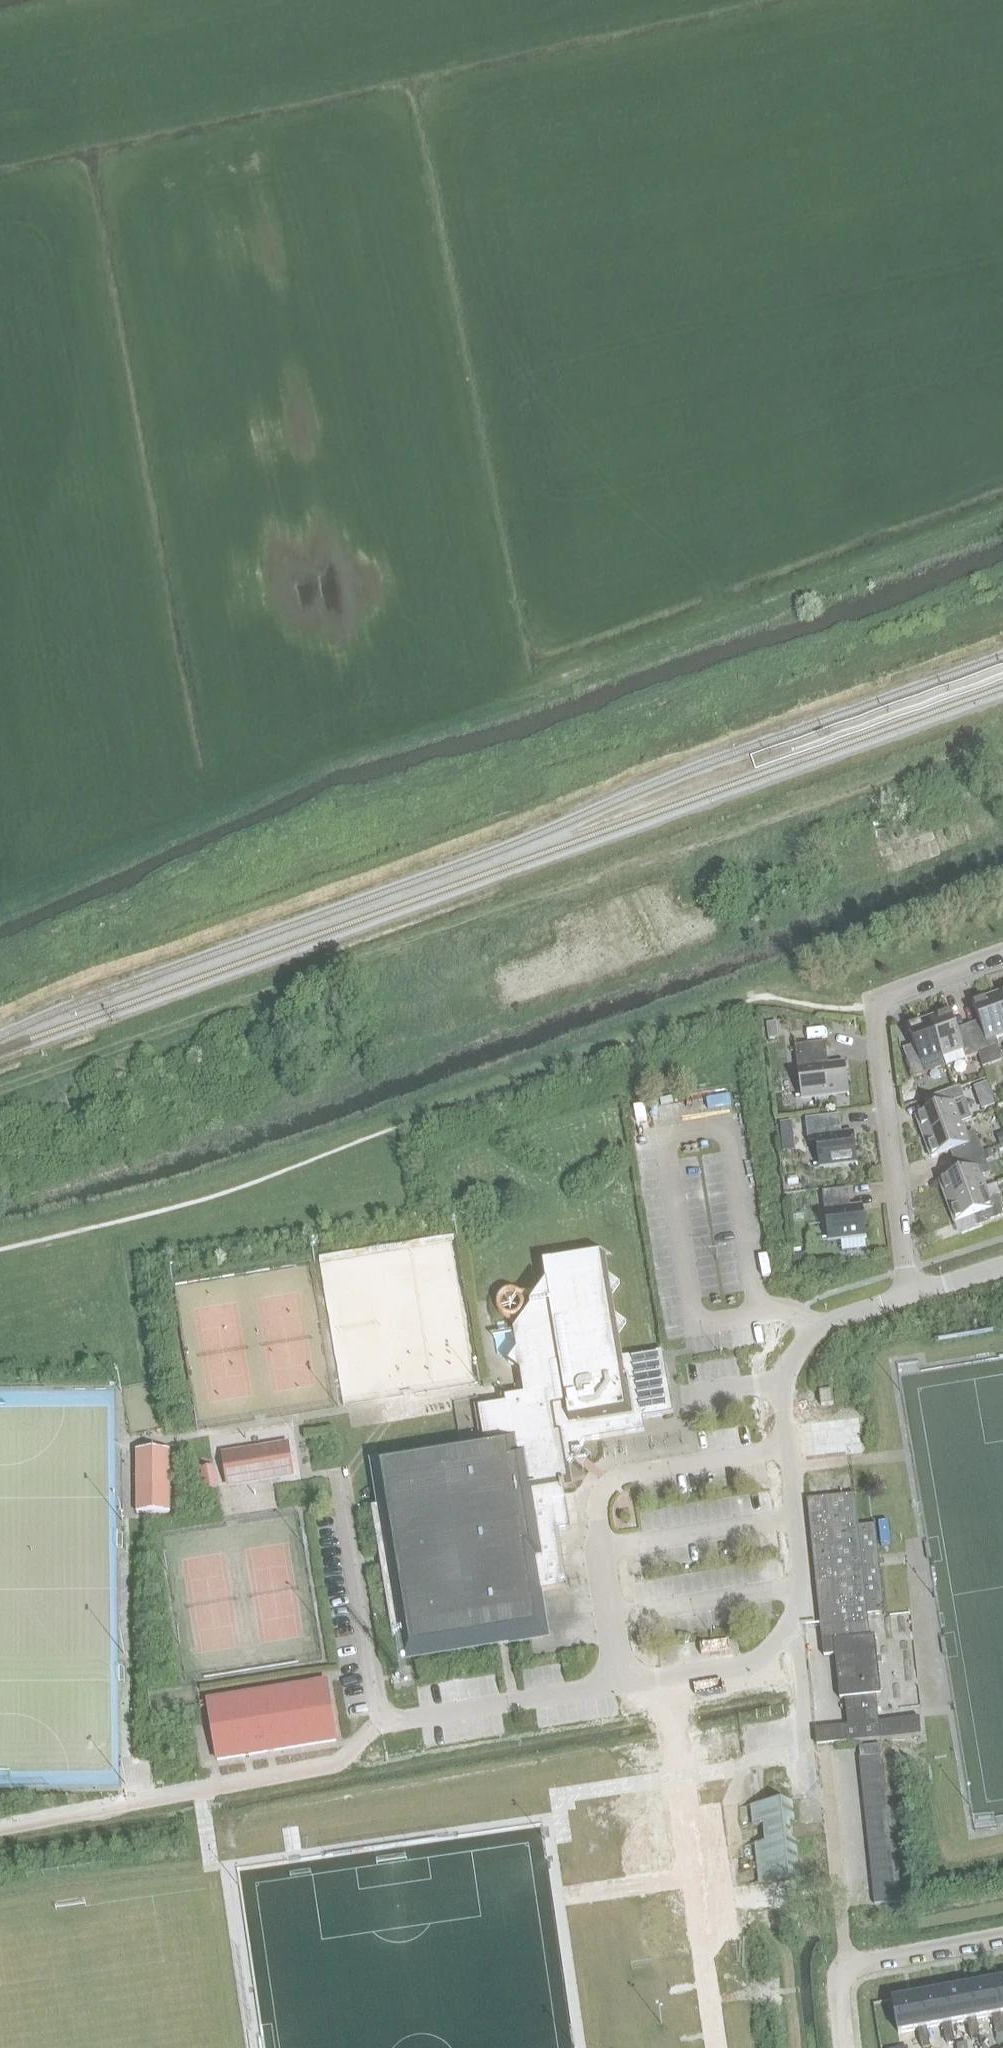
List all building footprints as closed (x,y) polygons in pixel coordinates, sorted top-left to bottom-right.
[(993,996),(1002,1025),(1002,992),(993,996)] [(969,1031),(977,1054),(998,1047),(995,1037),(1002,1034),(1002,1025),(993,996),(972,1003),(980,1027),(969,1031)] [(949,1012),(928,1019),(941,1057),(945,1066),(965,1059),(977,1054),(969,1031),(957,1035),(956,1031),(949,1012)] [(921,1064),(941,1057),(928,1019),(907,1027),(915,1050),(904,1054),(912,1078),(924,1074),(921,1064)] [(767,1023),(768,1039),(778,1038),(776,1022),(767,1023)] [(826,1060),(824,1043),(794,1046),(801,1097),(847,1091),(844,1065),(824,1068),(823,1060),(826,1060)] [(915,1116),(923,1137),(961,1123),(957,1112),(966,1109),(958,1087),(935,1096),(939,1108),(915,1116)] [(839,1129),(838,1116),(813,1119),(819,1166),(856,1161),(853,1135),(837,1137),(836,1130),(839,1129)] [(792,1122),(780,1123),(782,1143),(794,1142),(792,1122)] [(958,1161),(982,1152),(978,1141),(968,1144),(961,1123),(923,1137),(931,1158),(954,1149),(958,1161)] [(947,1202),(984,1188),(980,1177),(989,1173),(982,1152),(958,1161),(962,1172),(939,1181),(947,1202)] [(947,1202),(954,1223),(977,1214),(982,1226),(1002,1218),(1002,1211),(1001,1205),(992,1209),(984,1188),(947,1202)] [(848,1203),(847,1189),(822,1192),(827,1239),(865,1235),(862,1208),(846,1210),(845,1203),(848,1203)] [(609,1274),(606,1253),(544,1262),(547,1282),(538,1294),(516,1324),(512,1330),(523,1396),(505,1399),(506,1405),(478,1410),(484,1445),(379,1463),(386,1505),(370,1507),(392,1638),(407,1635),(411,1656),(529,1636),(522,1594),(561,1587),(560,1581),(565,1581),(557,1531),(569,1529),(562,1487),(564,1487),(563,1482),(562,1483),(561,1479),(565,1478),(564,1469),(575,1453),(584,1441),(644,1431),(642,1419),(672,1414),(662,1352),(621,1358),(618,1334),(626,1323),(615,1314),(612,1295),(620,1283),(609,1274)] [(794,1268),(808,1266),(807,1254),(793,1256),(794,1268)] [(833,1405),(831,1390),(819,1392),(820,1406),(833,1405)] [(291,1474),(286,1444),(223,1454),(228,1484),(291,1474)] [(169,1513),(169,1450),(136,1450),(136,1513),(148,1513),(169,1513)] [(216,1486),(213,1466),(201,1468),(204,1488),(216,1486)] [(335,1741),(325,1682),(206,1701),(216,1760),(335,1741)] [(858,1747),(859,1758),(880,1756),(879,1745),(858,1747)] [(880,1756),(859,1758),(860,1768),(881,1766),(880,1756)] [(881,1766),(860,1768),(861,1779),(882,1776),(881,1766)] [(882,1776),(861,1779),(862,1789),(883,1787),(882,1776)] [(883,1787),(862,1789),(863,1800),(885,1797),(883,1787)] [(885,1797),(863,1800),(864,1810),(886,1808),(885,1797)] [(794,1880),(786,1802),(753,1806),(755,1826),(763,1825),(765,1843),(757,1844),(761,1883),(794,1880)] [(886,1808),(864,1810),(866,1821),(887,1818),(886,1808)] [(887,1818),(866,1821),(867,1831),(888,1829),(887,1818)] [(888,1829),(867,1831),(868,1842),(889,1839),(888,1829)] [(889,1839),(868,1842),(869,1852),(890,1850),(889,1839)] [(869,1852),(870,1863),(891,1860),(890,1850),(869,1852)] [(870,1863),(871,1873),(892,1871),(891,1860),(870,1863)] [(893,1881),(892,1871),(871,1873),(872,1884),(893,1881)] [(893,1881),(872,1884),(873,1894),(895,1892),(893,1881)] [(895,1892),(873,1894),(874,1905),(896,1902),(895,1892)] [(592,1920),(605,2004),(609,2036),(611,2047),(686,2047),(684,2039),(684,2038),(682,2025),(682,2024),(677,1990),(677,1988),(671,1948),(667,1922),(666,1909),(635,1914),(633,1914),(612,1917),(604,1918),(592,1920)] [(992,1982),(998,2015),(1000,2015),(1002,2014),(1002,1980),(992,1982)] [(992,1982),(967,1987),(973,2019),(975,2019),(991,2016),(994,2034),(1002,2032),(1002,2031),(1000,2015),(998,2015),(992,1982)] [(973,2019),(967,1987),(942,1991),(948,2024),(951,2024),(966,2021),(969,2038),(978,2037),(975,2019),(973,2019)] [(948,2024),(942,1991),(917,1996),(923,2029),(926,2028),(941,2025),(944,2043),(954,2041),(951,2024),(948,2024)] [(929,2046),(926,2028),(923,2029),(917,1996),(892,2000),(897,2033),(916,2030),(919,2047),(929,2046)]
